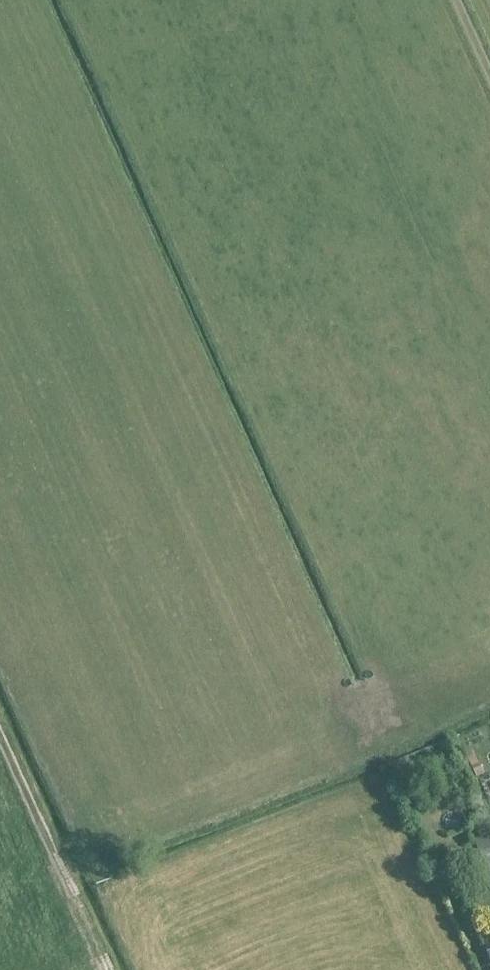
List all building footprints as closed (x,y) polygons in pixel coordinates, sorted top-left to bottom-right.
[(481,834),(489,831),(489,825),(488,819),(477,824),(481,834)]
